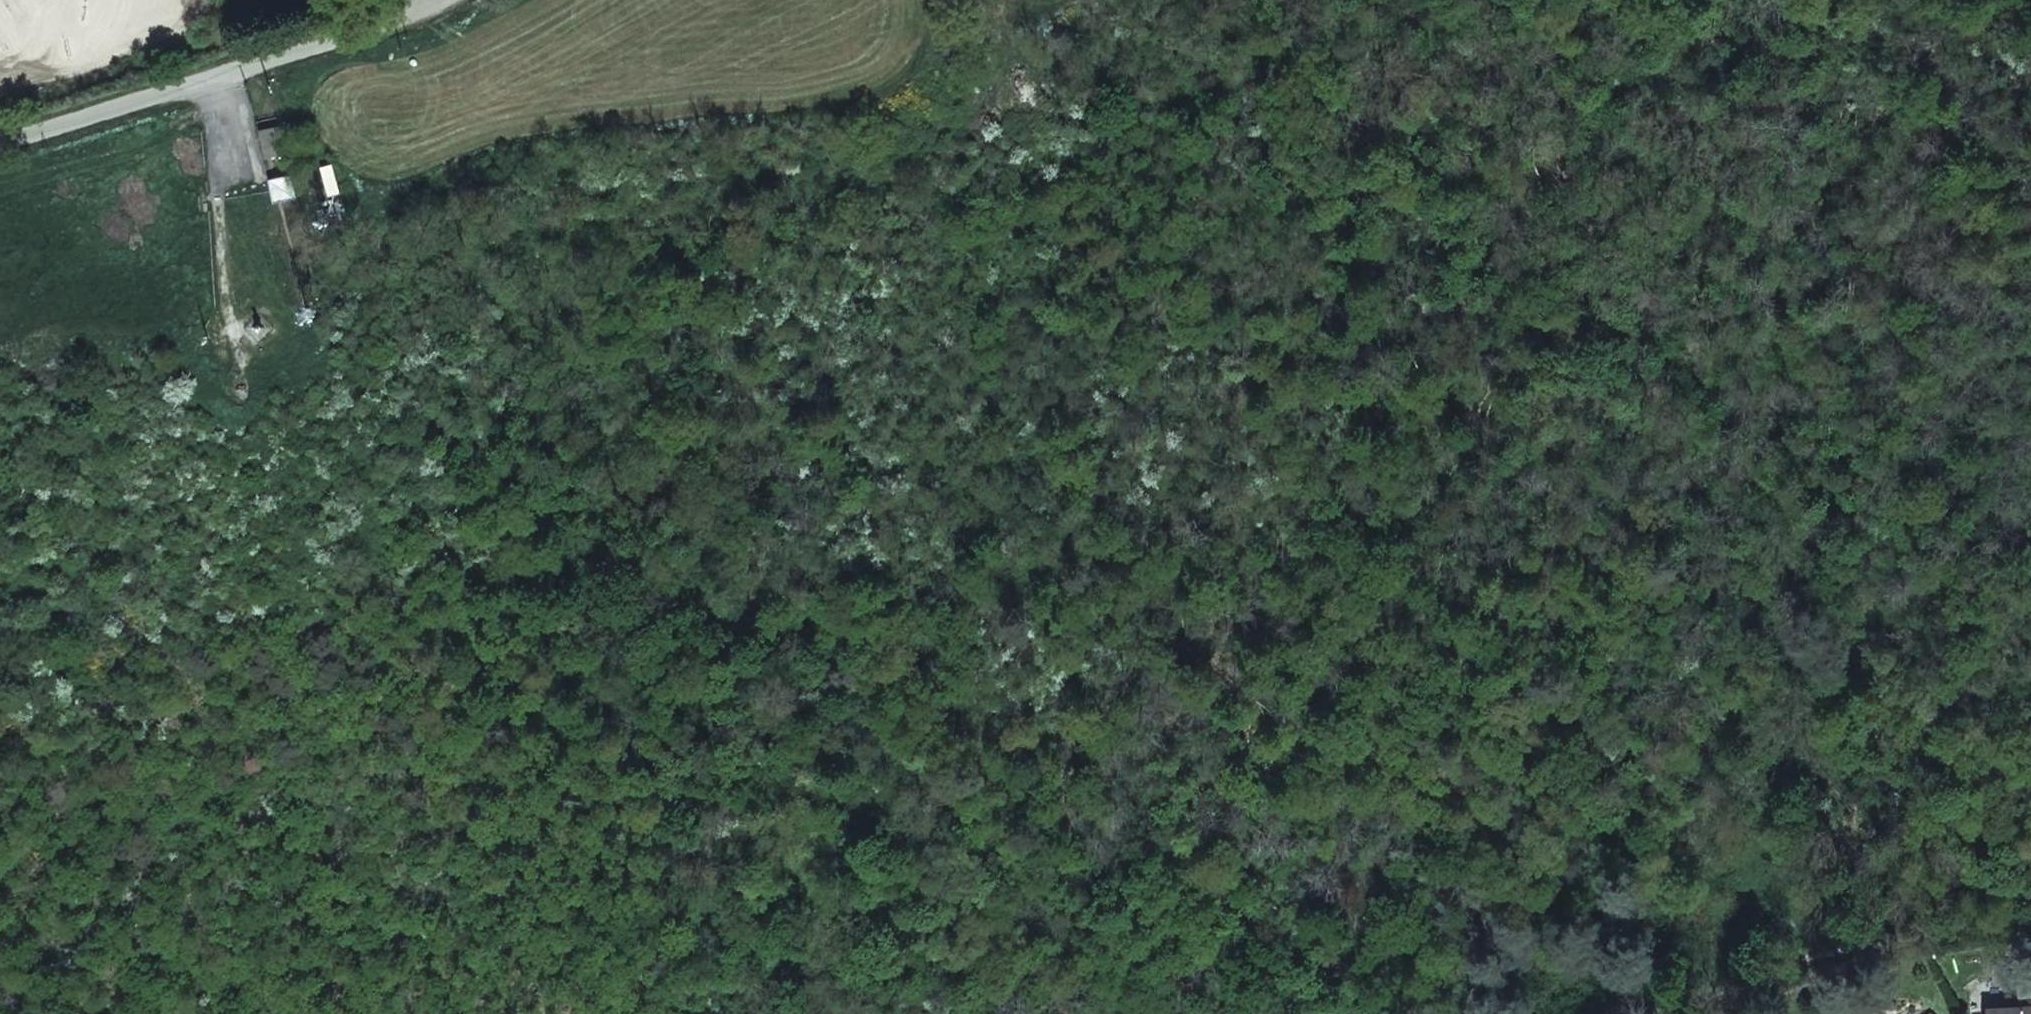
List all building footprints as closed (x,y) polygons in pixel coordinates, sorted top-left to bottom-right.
[(293,124),(276,126),(280,154),(298,151),(293,124)] [(267,178),(270,201),(291,198),(287,175),(267,178)] [(1857,1013),(1880,1013),(1871,1003),(1857,1013)] [(2028,1005),(1979,1005),(1979,1013),(2028,1013),(2028,1005)]
